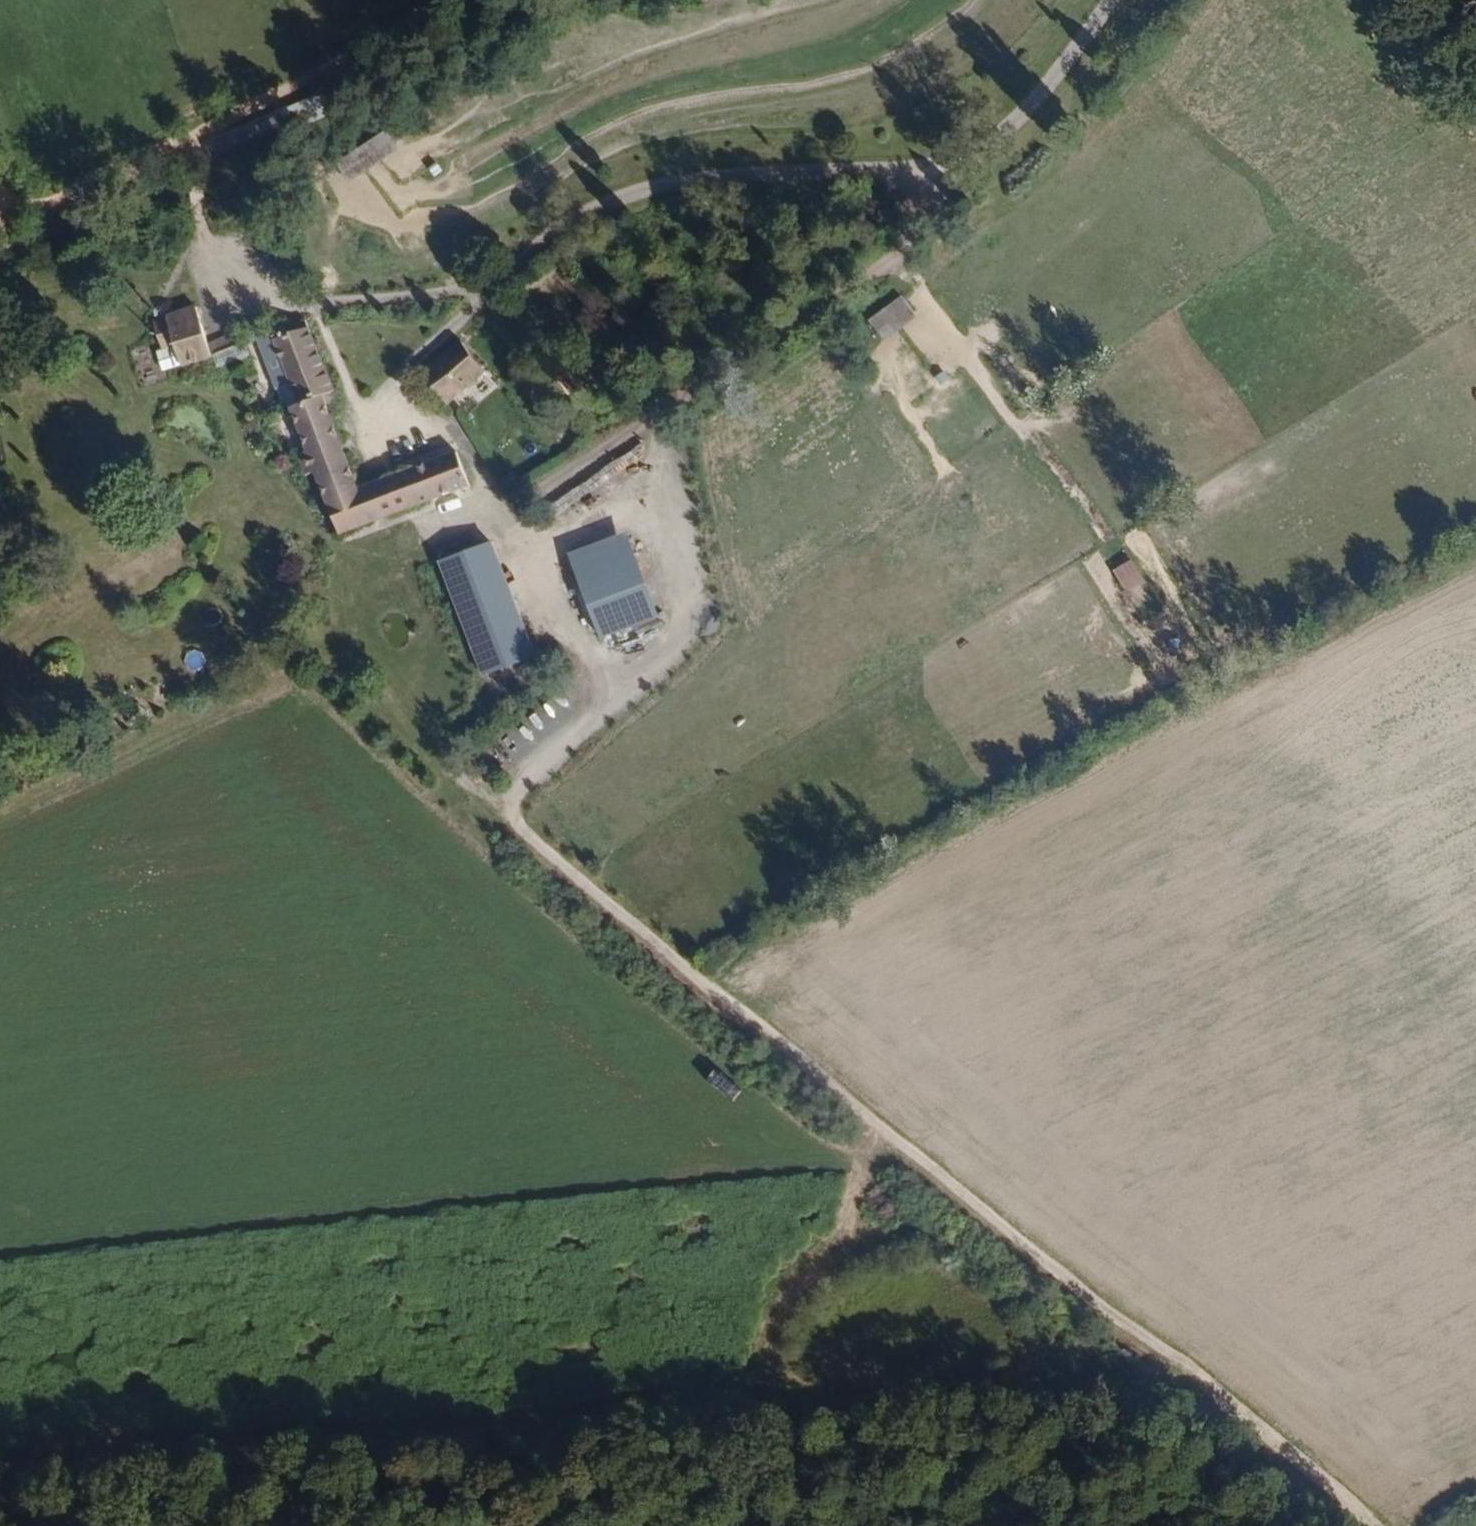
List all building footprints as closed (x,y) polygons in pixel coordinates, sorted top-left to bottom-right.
[(224,156),(290,129),(284,114),(217,141),(224,156)] [(368,145),(337,165),(350,183),(381,162),(368,145)] [(199,305),(152,318),(161,346),(175,342),(183,367),(201,361),(199,356),(213,351),(199,305)] [(362,495),(324,404),(334,399),(304,327),(272,341),(285,371),(301,412),(294,415),(310,457),(301,461),(309,482),(319,479),(331,509),(362,495)] [(466,340),(426,374),(448,400),(488,367),(466,340)] [(285,371),(272,341),(262,345),(275,376),(285,371)] [(214,354),(220,368),(251,356),(246,342),(214,354)] [(459,456),(404,478),(417,509),(470,486),(459,456)] [(404,478),(362,495),(331,509),(344,541),(417,509),(404,478)] [(624,531),(565,552),(596,637),(655,616),(624,531)] [(449,561),(489,675),(529,662),(487,547),(449,561)] [(1131,558),(1113,567),(1125,588),(1143,578),(1131,558)]
